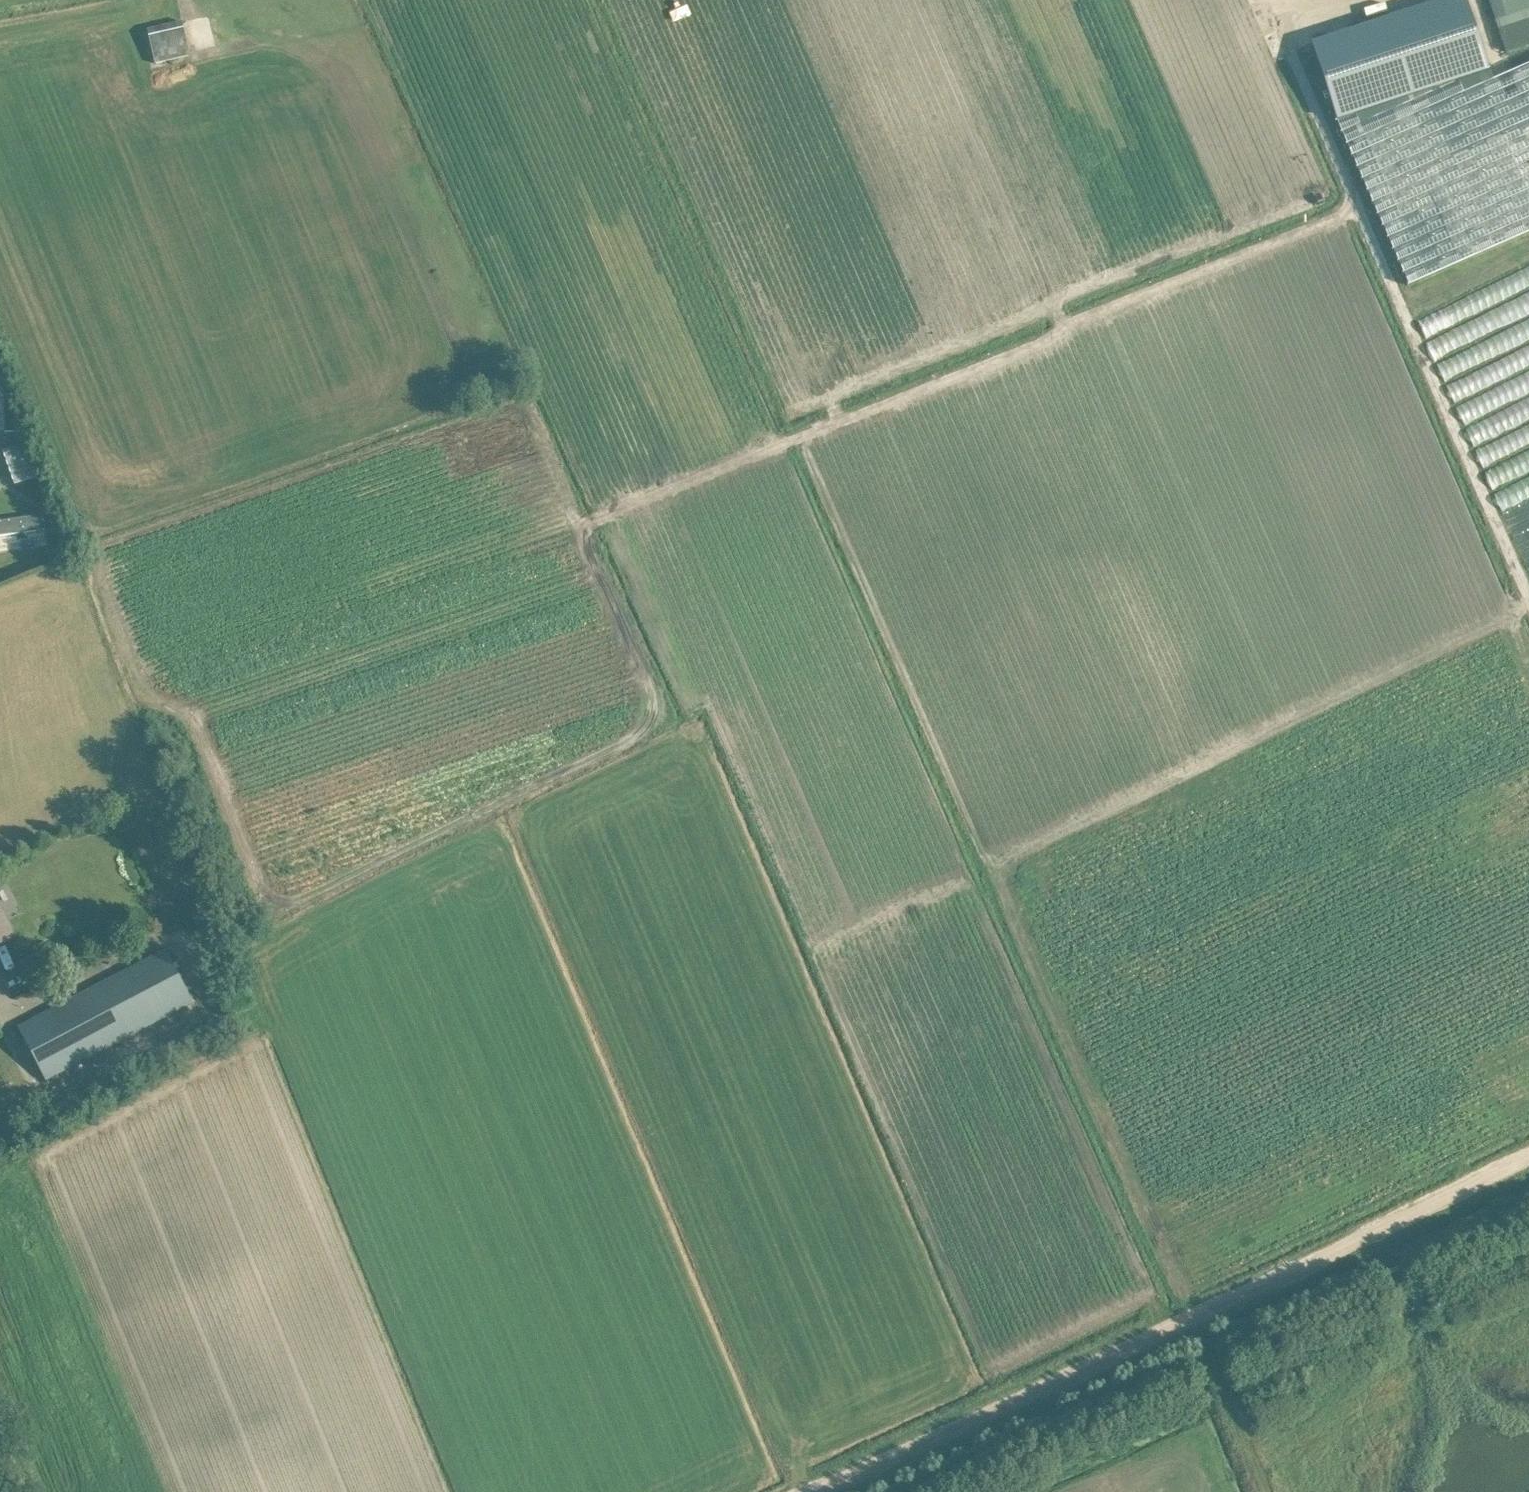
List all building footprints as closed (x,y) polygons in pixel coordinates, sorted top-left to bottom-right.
[(1311,43),(1337,120),(1489,70),(1466,0),(1442,0),(1311,43)] [(1497,20),(1528,10),(1528,0),(1490,0),(1497,20)] [(1528,45),(1528,19),(1500,29),(1507,52),(1528,45)] [(149,37),(155,63),(190,55),(184,29),(149,37)] [(1337,121),(1409,285),(1528,233),(1528,64),(1494,80),(1490,71),(1337,121)] [(37,476),(28,447),(10,452),(19,482),(37,476)] [(44,514),(0,521),(0,536),(46,530),(44,514)] [(3,943),(14,937),(6,921),(1,923),(0,921),(0,945),(3,943)] [(18,1027),(46,1080),(194,1002),(166,949),(18,1027)]
